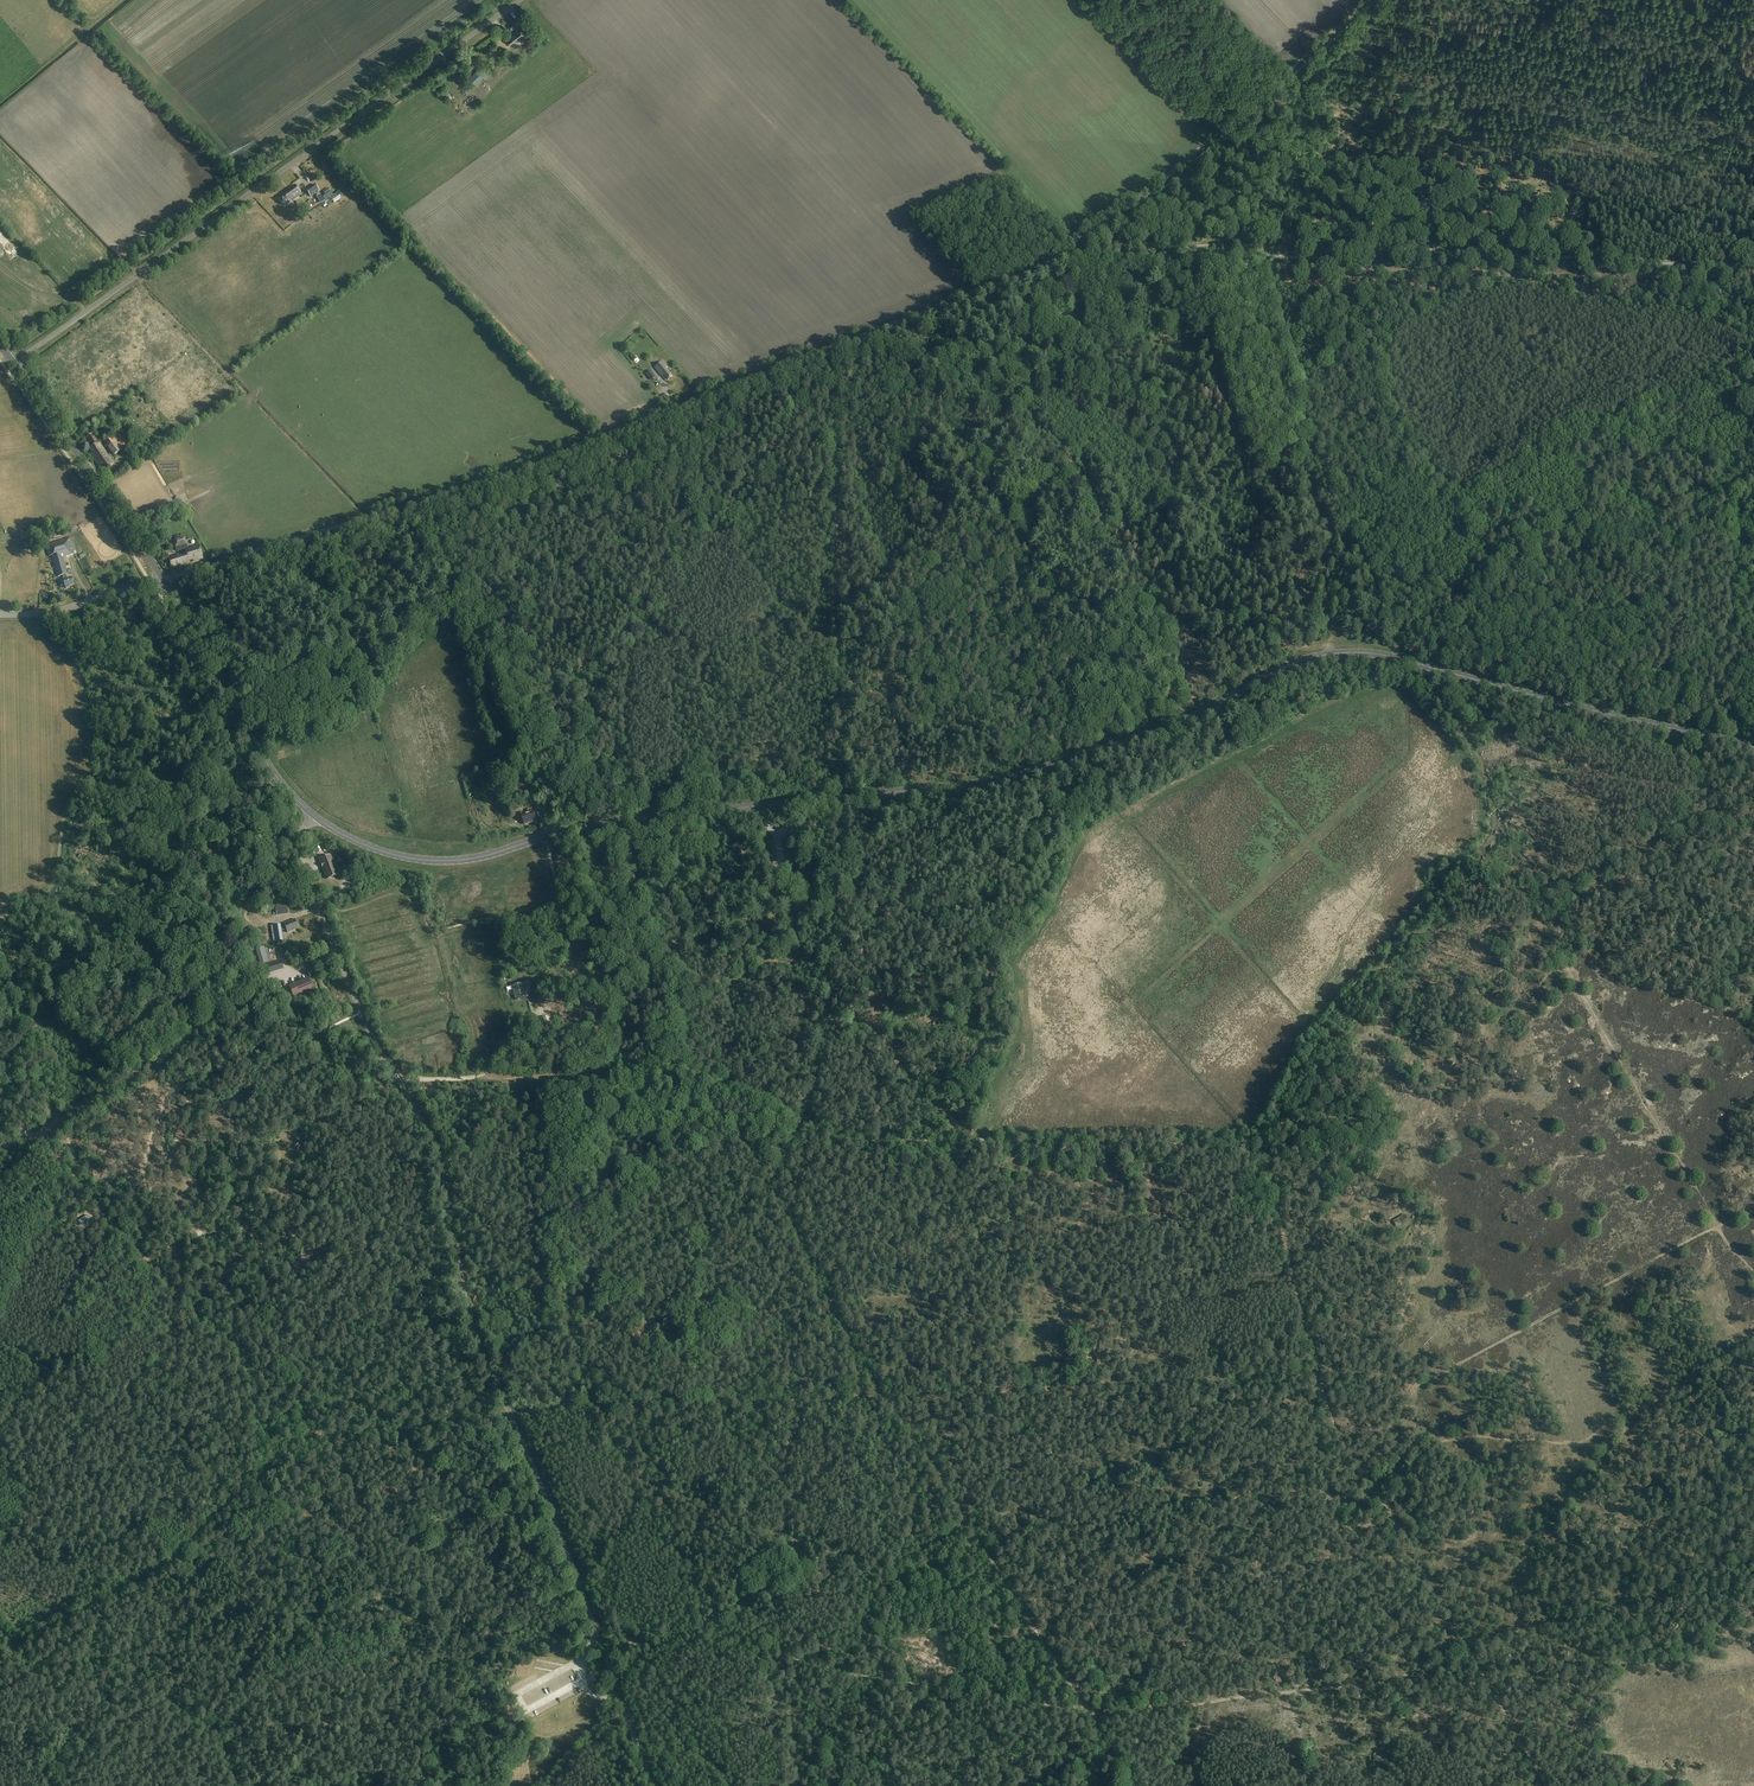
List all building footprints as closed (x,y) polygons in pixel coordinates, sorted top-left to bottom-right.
[(507,26),(511,30),(519,24),(521,28),(526,24),(520,17),(517,19),(507,26)] [(511,47),(525,36),(520,29),(513,34),(514,35),(511,37),(510,36),(506,39),(507,40),(506,41),(511,47)] [(462,66),(463,67),(468,74),(472,71),(469,67),(467,69),(465,66),(464,65),(462,66)] [(469,78),(476,85),(489,73),(483,66),(469,78)] [(283,195),(278,198),(283,205),(287,203),(287,204),(299,196),(301,194),(295,185),(288,189),(289,190),(287,192),(286,191),(282,194),(283,195)] [(315,185),(306,190),(310,196),(318,190),(315,185)] [(625,353),(619,356),(622,362),(628,359),(625,353)] [(668,380),(673,377),(666,369),(668,367),(663,362),(655,368),(665,380),(667,379),(668,380)] [(638,367),(634,370),(640,381),(644,379),(638,367)] [(645,374),(650,380),(655,376),(651,370),(645,374)] [(104,442),(110,451),(113,456),(127,446),(118,432),(104,442)] [(91,456),(102,473),(114,465),(94,435),(86,440),(92,448),(89,450),(92,455),(91,456)] [(86,465),(91,463),(85,449),(80,451),(86,465)] [(177,511),(167,516),(169,520),(179,515),(177,511)] [(63,580),(60,581),(60,582),(61,587),(62,587),(65,586),(65,587),(66,587),(66,589),(70,588),(69,586),(74,585),(72,578),(67,579),(66,575),(67,574),(63,558),(74,554),(73,551),(70,538),(46,545),(49,556),(51,556),(57,577),(62,576),(63,580)] [(176,547),(177,551),(187,548),(184,538),(173,541),(174,546),(176,547)] [(193,562),(203,559),(199,546),(185,550),(186,553),(170,558),(171,560),(169,561),(171,569),(189,564),(188,562),(192,561),(193,562)] [(527,810),(528,812),(521,814),(525,825),(536,821),(532,809),(527,810)] [(319,860),(326,879),(338,874),(330,855),(319,860)] [(276,915),(288,913),(287,906),(275,908),(276,915)] [(283,941),(281,931),(286,929),(288,933),(298,929),(294,919),(284,923),(285,927),(281,928),(280,925),(271,926),(271,927),(273,942),(273,943),(283,941)] [(260,940),(269,940),(268,924),(259,924),(260,940)] [(256,949),(260,965),(268,962),(263,947),(256,949)] [(264,965),(267,974),(283,969),(281,961),(264,965)] [(289,986),(294,998),(299,996),(313,990),(308,978),(299,982),(289,986)] [(502,993),(508,991),(505,982),(499,984),(502,993)] [(524,993),(522,983),(513,986),(515,994),(513,994),(515,1000),(527,997),(526,992),(524,993)] [(242,1096),(234,1102),(237,1106),(245,1101),(242,1096)] [(1402,1215),(1393,1221),(1396,1227),(1406,1221),(1402,1215)] [(87,1216),(78,1221),(81,1226),(89,1221),(87,1216)] [(572,1697),(575,1702),(587,1695),(584,1691),(572,1697)]
